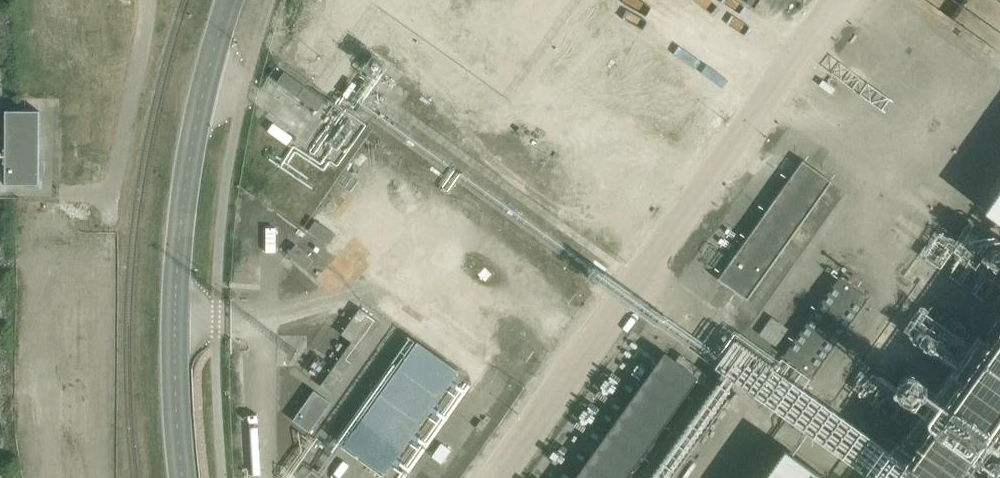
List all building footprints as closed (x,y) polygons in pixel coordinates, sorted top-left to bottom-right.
[(283,72),(276,82),(317,111),(324,101),(283,72)] [(40,111),(25,111),(16,111),(6,111),(6,122),(5,185),(39,185),(40,111)] [(804,153),(721,273),(752,294),(835,175),(804,153)] [(814,377),(870,297),(841,277),(785,356),(814,377)] [(361,309),(342,336),(352,343),(322,385),(332,393),(382,323),(361,309)] [(417,342),(345,446),(386,475),(459,371),(417,342)] [(577,477),(627,477),(698,377),(665,354),(577,477)] [(316,391),(294,421),(310,433),(332,402),(316,391)] [(757,477),(855,477),(857,475),(792,429),(757,477)]
